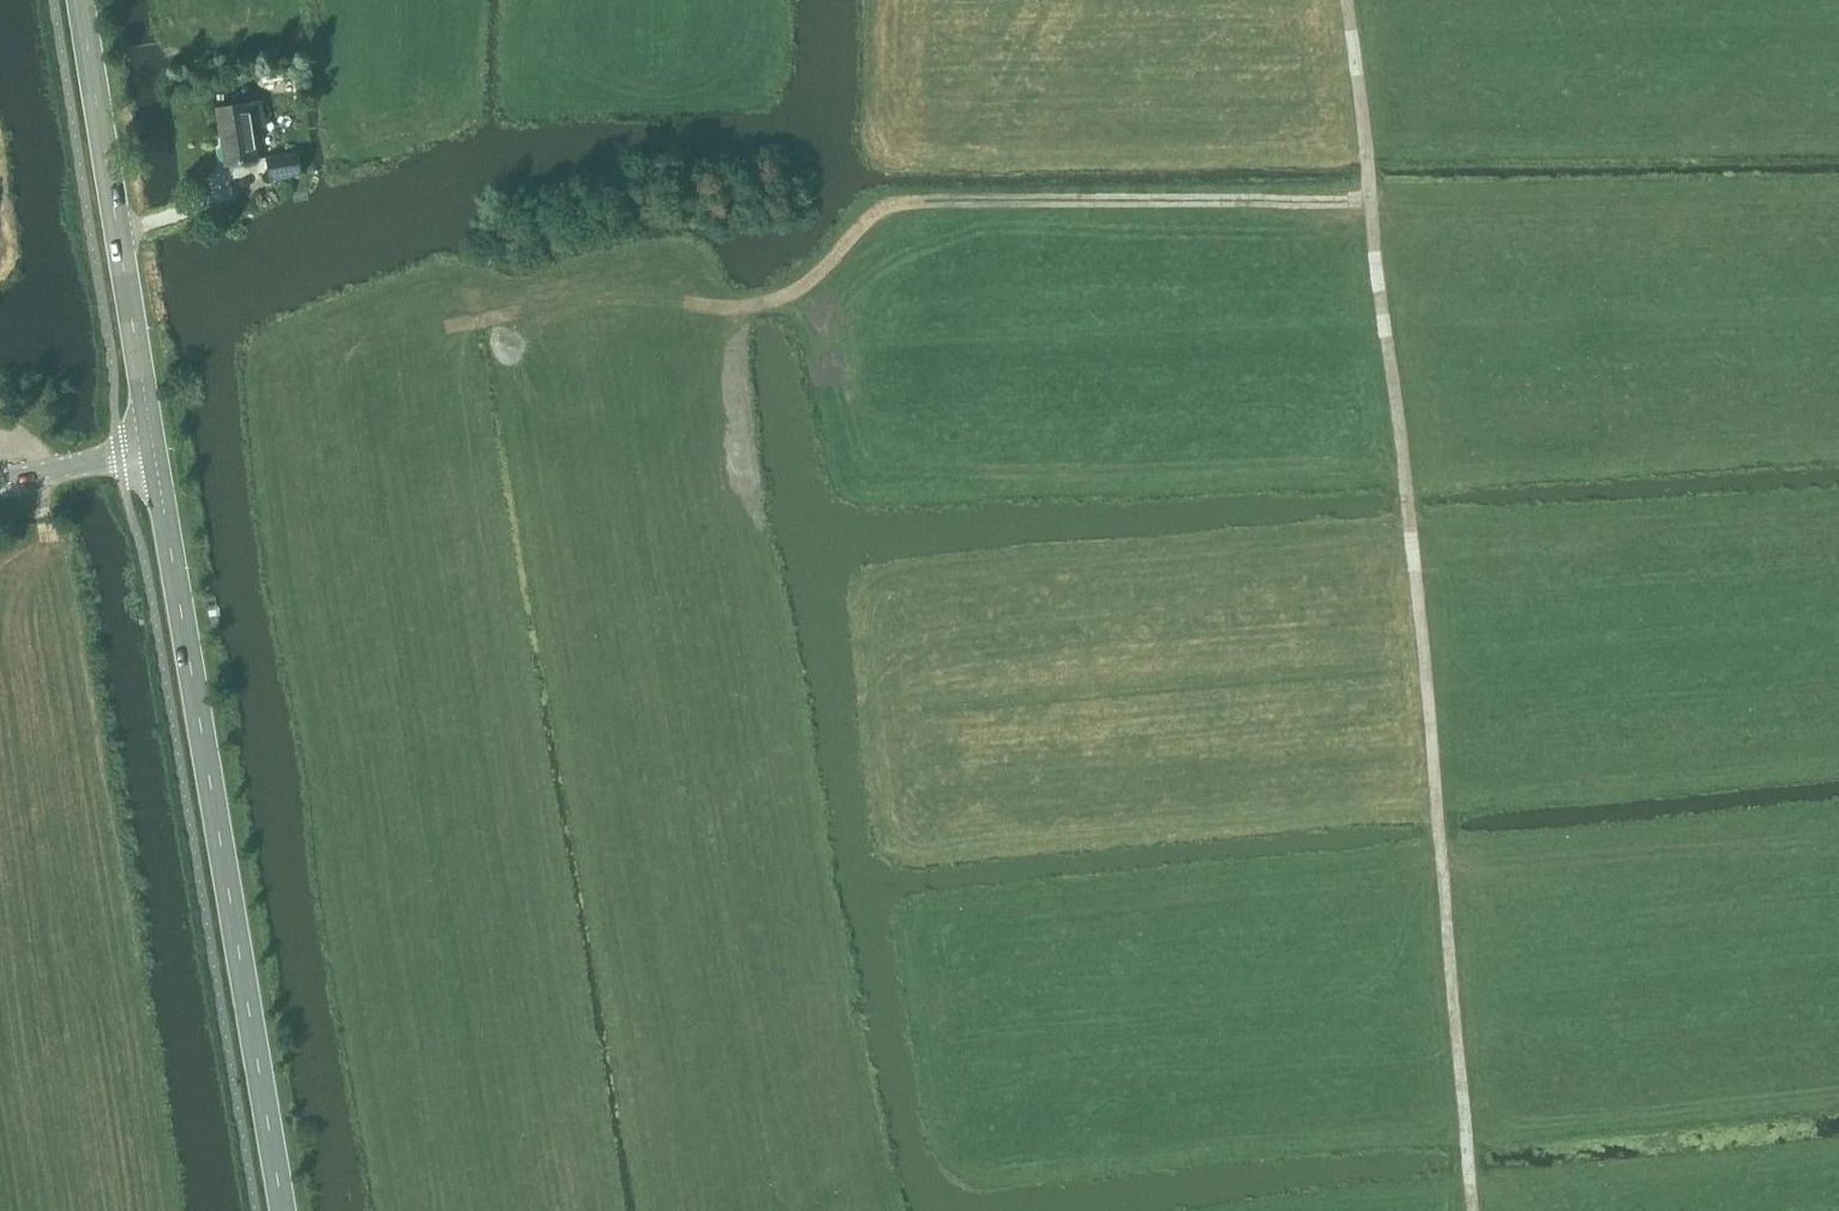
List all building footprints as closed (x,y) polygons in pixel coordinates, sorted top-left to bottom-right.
[(227,165),(261,160),(256,129),(267,127),(263,101),(218,108),(227,165)] [(272,180),(303,176),(300,152),(268,157),(272,180)]
